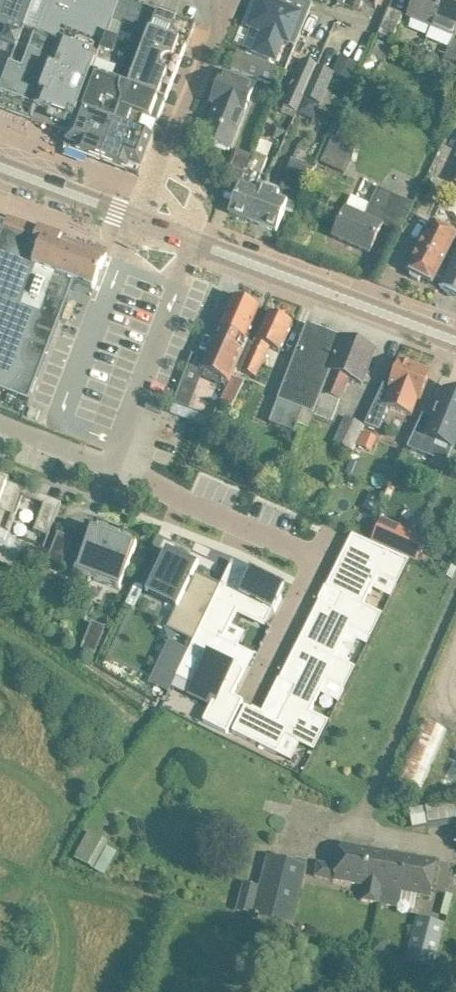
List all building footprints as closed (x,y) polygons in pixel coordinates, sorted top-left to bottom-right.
[(4,45),(9,32),(21,37),(24,29),(35,0),(0,0),(0,35),(4,45)] [(37,33),(62,43),(52,70),(32,121),(69,135),(107,35),(120,0),(49,0),(37,33)] [(278,5),(266,0),(259,0),(248,27),(261,33),(253,52),(277,62),(284,44),(289,45),(301,16),(307,19),(313,5),(303,1),(298,13),(278,5)] [(379,0),(354,0),(357,1),(353,10),(359,12),(363,4),(376,9),(379,0)] [(432,27),(443,0),(414,0),(407,17),(432,27)] [(432,27),(455,37),(455,0),(443,0),(432,27)] [(149,36),(158,12),(138,4),(129,28),(149,36)] [(378,35),(392,41),(403,14),(389,9),(378,35)] [(196,26),(158,12),(149,36),(126,99),(120,97),(122,107),(121,111),(158,125),(196,26)] [(52,70),(62,43),(37,33),(24,29),(21,37),(9,32),(4,45),(16,49),(0,92),(0,109),(32,121),(52,70)] [(64,148),(83,155),(126,42),(107,35),(69,135),(64,148)] [(455,70),(455,68),(455,41),(454,40),(444,65),(455,70)] [(102,162),(121,111),(122,107),(122,105),(121,104),(121,102),(120,100),(120,99),(120,97),(113,94),(132,44),(126,42),(83,155),(102,162)] [(232,69),(250,76),(279,88),(286,72),(238,52),(232,69)] [(340,56),(332,73),(351,82),(359,65),(340,56)] [(297,113),(318,68),(303,61),(283,107),(284,108),(282,113),(295,119),(297,113)] [(321,106),(335,75),(318,68),(297,113),(313,121),(321,105),(321,106)] [(203,140),(222,148),(229,150),(254,88),(240,82),(242,78),(224,71),(212,102),(217,104),(203,140)] [(121,111),(102,162),(139,176),(158,125),(121,111)] [(321,163),(345,175),(352,160),(349,159),(354,149),(332,138),(321,163)] [(255,192),(267,162),(253,157),(246,175),(232,170),(223,193),(236,198),(230,214),(251,222),(261,194),(255,192)] [(261,194),(251,222),(277,232),(285,210),(294,213),(295,210),(304,192),(315,168),(291,160),(280,191),(265,184),(262,194),(261,194)] [(341,219),(333,237),(370,254),(378,236),(382,226),(382,225),(387,215),(403,223),(413,203),(396,196),(377,188),(370,204),(352,196),(346,209),(341,219)] [(94,289),(107,255),(62,238),(63,237),(39,228),(39,229),(8,217),(6,222),(0,220),(0,391),(29,402),(75,282),(94,289)] [(432,222),(407,271),(433,284),(455,235),(455,228),(449,224),(446,229),(432,222)] [(440,287),(455,295),(455,254),(453,261),(449,269),(440,287)] [(215,339),(202,369),(210,373),(226,380),(230,382),(236,368),(249,342),(245,340),(251,327),(259,309),(234,297),(226,316),(220,329),(222,330),(217,340),(215,339)] [(249,342),(236,368),(243,371),(256,377),(269,349),(280,353),(285,342),(293,324),(269,313),(261,331),(255,344),(249,342)] [(375,351),(307,325),(269,423),(295,433),(305,412),(315,416),(327,385),(330,386),(325,397),(341,403),(350,380),(362,384),(375,351)] [(386,380),(365,426),(379,431),(388,408),(412,417),(418,400),(420,401),(431,373),(400,361),(391,382),(387,381),(387,380),(386,380)] [(230,382),(220,403),(233,410),(245,384),(233,377),(230,382)] [(198,389),(183,383),(176,405),(191,411),(198,389)] [(408,449),(427,456),(434,439),(453,447),(455,441),(455,396),(445,392),(434,419),(424,415),(408,449)] [(335,443),(353,452),(364,427),(365,426),(347,418),(335,443)] [(357,478),(362,465),(351,460),(346,474),(357,478)] [(5,544),(8,535),(9,535),(16,518),(15,518),(24,496),(23,496),(25,490),(8,483),(10,478),(0,474),(0,542),(5,544)] [(34,532),(48,537),(59,509),(44,504),(34,532)] [(383,518),(373,543),(408,558),(418,534),(383,518)] [(75,572),(120,590),(137,545),(119,538),(121,533),(98,524),(96,529),(92,528),(75,572)] [(62,567),(73,538),(58,533),(47,562),(62,567)] [(418,534),(408,558),(418,563),(428,539),(418,534)] [(345,550),(327,587),(343,595),(364,606),(372,589),(378,576),(397,586),(409,561),(353,535),(351,538),(353,539),(353,538),(374,548),(367,561),(346,551),(347,550),(345,550)] [(166,551),(150,586),(180,599),(176,609),(177,609),(174,616),(201,628),(222,586),(196,574),(200,567),(166,551)] [(201,628),(200,630),(223,640),(237,612),(266,626),(273,611),(275,612),(282,599),(280,598),(285,588),(251,571),(240,593),(223,585),(222,586),(201,628)] [(320,602),(300,641),(337,659),(352,629),(371,638),(383,615),(364,606),(343,595),(336,610),(320,602)] [(192,686),(188,693),(212,705),(210,708),(210,710),(203,723),(227,734),(243,702),(232,697),(237,687),(239,688),(240,686),(238,685),(243,674),(245,675),(246,673),(230,665),(238,648),(255,657),(256,657),(257,656),(255,655),(254,656),(239,648),(223,640),(200,630),(195,641),(191,648),(207,656),(193,684),(192,686)] [(297,647),(280,680),(296,688),(289,703),(311,713),(320,694),(326,681),(345,691),(356,669),(345,663),(337,659),(300,641),(297,647)] [(168,646),(149,685),(169,694),(177,678),(178,676),(188,655),(168,646)] [(246,708),(233,733),(277,755),(286,738),(300,745),(314,752),(329,723),(311,713),(289,703),(278,724),(263,716),(263,715),(262,714),(261,716),(254,712),(255,710),(253,710),(252,711),(251,711),(246,708)] [(445,730),(418,720),(390,788),(417,798),(445,730)] [(425,806),(429,829),(455,825),(455,821),(453,802),(425,806)] [(88,833),(74,859),(94,870),(108,843),(88,833)] [(334,880),(334,882),(362,888),(360,901),(377,904),(385,853),(340,845),(337,864),(334,880)] [(385,853),(377,904),(400,909),(402,895),(432,901),(436,882),(439,862),(385,853)] [(253,916),(291,926),(306,867),(268,857),(253,916)] [(405,961),(434,969),(445,924),(417,917),(405,961)]
